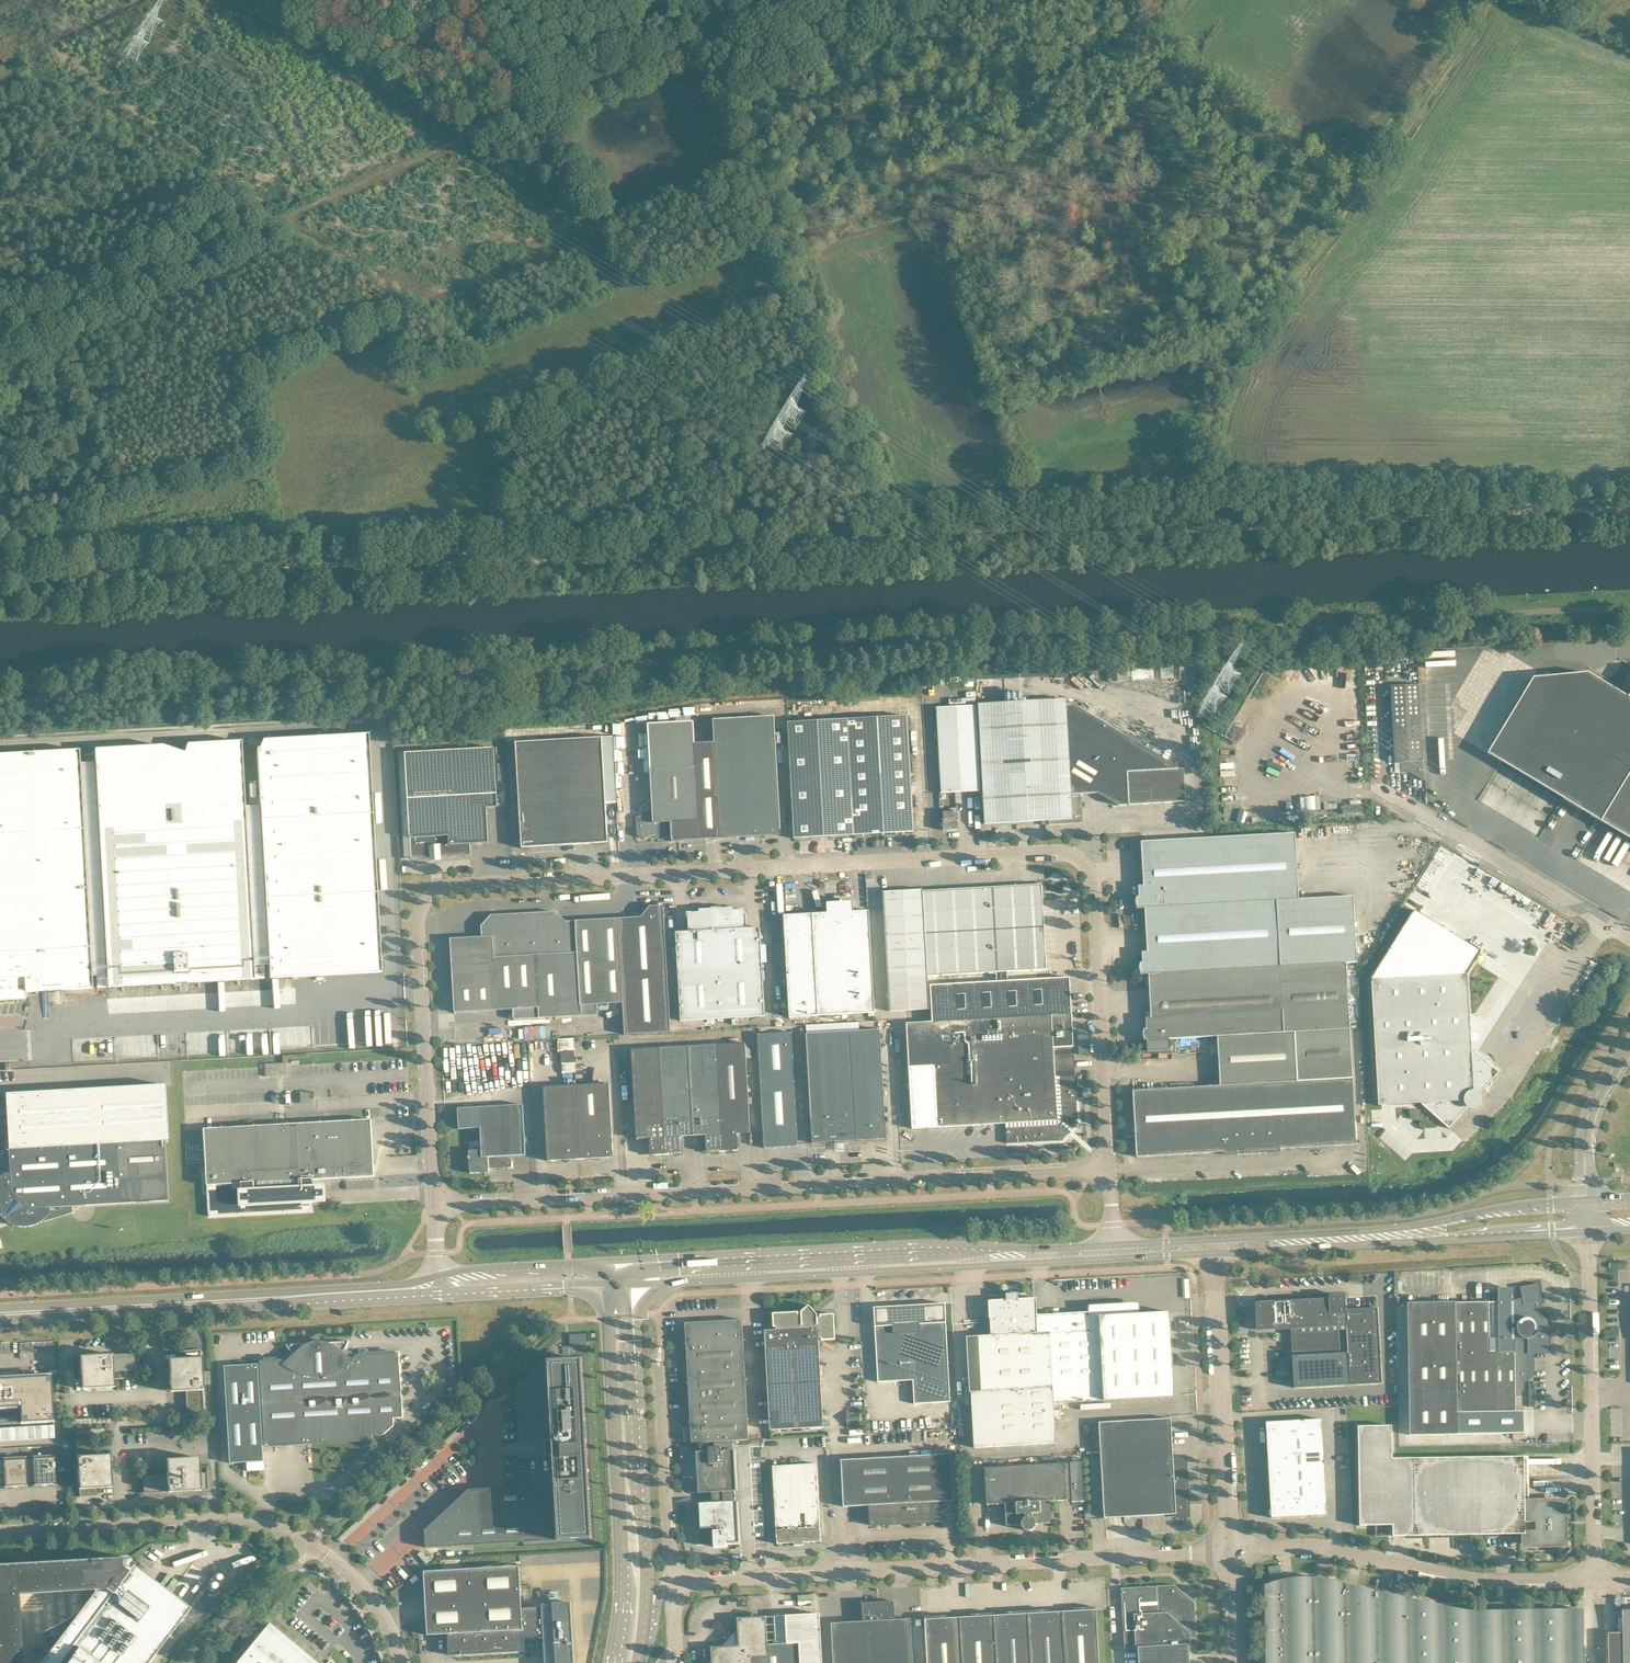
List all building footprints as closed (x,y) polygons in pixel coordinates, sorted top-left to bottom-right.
[(1365,655),(1366,674),(1375,673),(1374,655),(1365,655)] [(1154,677),(1154,665),(1132,666),(1133,678),(1154,677)] [(1174,677),(1174,665),(1161,665),(1161,677),(1174,677)] [(1628,696),(1587,672),(1533,678),(1487,753),(1629,839),(1629,692),(1628,696)] [(1066,699),(978,704),(984,813),(985,824),(1049,820),(1049,825),(1083,823),(1081,794),(1098,793),(1131,739),(1066,699)] [(941,793),(981,791),(976,705),(937,708),(941,793)] [(720,838),(781,835),(774,716),(713,719),(714,742),(701,743),(707,839),(720,838)] [(794,839),(914,832),(907,716),(788,723),(794,839)] [(652,835),(657,835),(664,838),(671,834),(671,841),(707,839),(701,743),(695,743),(694,722),(648,724),(653,808),(636,817),(637,836),(645,839),(652,835)] [(1131,739),(1098,793),(1118,805),(1129,804),(1129,805),(1186,802),(1184,769),(1179,769),(1152,752),(1154,748),(1129,732),(1126,736),(1131,739)] [(368,734),(263,740),(259,749),(257,748),(261,807),(244,808),(241,749),(241,741),(187,744),(184,753),(162,745),(95,749),(95,762),(80,763),(79,750),(0,754),(0,1001),(26,999),(25,992),(92,988),(108,987),(264,978),(381,972),(368,734)] [(522,847),(608,843),(602,737),(516,742),(522,847)] [(411,858),(471,855),(470,844),(489,843),(487,807),(498,807),(494,748),(405,753),(411,847),(411,858)] [(1343,814),(1362,813),(1362,804),(1342,805),(1343,814)] [(943,830),(947,830),(957,830),(957,820),(958,820),(957,807),(950,808),(950,811),(943,812),(944,820),(942,820),(943,828),(943,830)] [(1139,908),(1145,908),(1299,899),(1295,833),(1141,841),(1144,885),(1138,886),(1139,897),(1137,897),(1136,902),(1136,903),(1137,908),(1139,908)] [(1042,884),(983,888),(988,973),(994,972),(996,972),(997,982),(1008,981),(1007,972),(1046,969),(1042,884)] [(983,888),(925,891),(930,976),(988,973),(983,888)] [(923,890),(883,892),(890,1011),(929,1009),(928,976),(930,976),(925,891),(923,891),(923,890)] [(1141,974),(1143,974),(1149,974),(1346,963),(1357,962),(1353,896),(1299,899),(1145,908),(1147,951),(1142,952),(1142,963),(1140,963),(1139,968),(1139,969),(1141,974)] [(827,913),(828,924),(854,922),(854,911),(853,901),(844,902),(842,899),(840,902),(827,903),(827,913)] [(641,917),(618,918),(623,1003),(625,1034),(671,1032),(663,905),(650,906),(641,917)] [(734,910),(734,907),(721,908),(722,911),(717,911),(725,1018),(764,1015),(760,927),(747,928),(746,909),(734,910)] [(712,911),(712,909),(699,909),(699,912),(688,913),(689,931),(676,932),(681,1020),(725,1018),(717,911),(712,911)] [(1413,909),(1371,979),(1378,1106),(1421,1103),(1449,1128),(1468,1106),(1471,1108),(1474,1108),(1477,1107),(1480,1105),(1481,1102),(1482,1099),(1481,1096),(1479,1094),(1499,1072),(1471,1047),(1467,973),(1481,951),(1413,909)] [(491,915),(481,926),(482,937),(486,1011),(513,1009),(514,1019),(582,1015),(581,1005),(623,1003),(618,918),(566,921),(555,911),(491,915)] [(828,924),(827,913),(784,915),(784,926),(789,1017),(831,1015),(868,1012),(874,1012),(875,1012),(870,922),(869,911),(854,911),(854,922),(828,924)] [(1576,932),(1580,926),(1574,923),(1571,929),(1576,932)] [(482,937),(450,938),(455,1012),(466,1012),(486,1011),(482,937)] [(1169,1039),(1295,1032),(1350,1029),(1346,963),(1149,974),(1151,1017),(1145,1018),(1146,1029),(1144,1029),(1143,1034),(1143,1035),(1145,1040),(1147,1040),(1147,1051),(1170,1050),(1169,1039)] [(933,1022),(906,1023),(909,1067),(913,1128),(937,1127),(1006,1123),(1007,1143),(1059,1140),(1059,1137),(1063,1137),(1067,1132),(1068,1134),(1072,1129),(1071,1128),(1075,1124),(1074,1120),(1078,1119),(1075,1071),(1073,1046),(1071,1013),(1069,978),(1050,979),(1008,981),(997,982),(943,985),(931,986),(933,1022)] [(844,1141),(886,1139),(880,1029),(806,1034),(812,1143),(835,1142),(835,1140),(844,1139),(844,1141)] [(1280,1152),(1280,1149),(1356,1144),(1350,1029),(1295,1032),(1297,1081),(1133,1090),(1137,1157),(1224,1152),(1224,1155),(1280,1152)] [(792,1033),(758,1035),(764,1148),(798,1146),(794,1080),(792,1033)] [(722,1151),(736,1150),(738,1147),(737,1133),(750,1133),(745,1043),(717,1045),(722,1151)] [(722,1151),(717,1045),(689,1046),(693,1136),(706,1135),(707,1149),(710,1152),(722,1151)] [(666,1154),(679,1153),(681,1150),(681,1136),(693,1136),(689,1046),(660,1048),(666,1154)] [(666,1154),(660,1048),(631,1049),(636,1139),(649,1138),(650,1152),(653,1155),(666,1154)] [(580,1159),(613,1157),(613,1146),(609,1083),(576,1085),(580,1159)] [(548,1161),(580,1159),(576,1085),(544,1087),(548,1161)] [(523,1104),(469,1107),(458,1108),(459,1129),(480,1128),(481,1150),(482,1157),(488,1157),(489,1168),(512,1167),(511,1156),(526,1155),(523,1104)] [(1410,1118),(1421,1118),(1420,1110),(1409,1110),(1410,1118)] [(371,1119),(204,1129),(208,1187),(208,1191),(209,1216),(312,1211),(312,1203),(326,1202),(325,1185),(313,1185),(313,1180),(375,1176),(374,1164),(371,1121),(371,1119)] [(164,1140),(8,1149),(10,1173),(4,1173),(2,1175),(1,1176),(0,1177),(0,1216),(1,1217),(0,1219),(0,1220),(3,1223),(5,1221),(7,1222),(9,1223),(11,1224),(13,1225),(15,1226),(17,1226),(19,1227),(21,1227),(23,1227),(26,1227),(28,1226),(30,1226),(32,1225),(34,1225),(36,1224),(74,1212),(74,1211),(72,1212),(71,1206),(167,1201),(164,1140)] [(481,1150),(469,1150),(469,1156),(468,1156),(468,1165),(470,1165),(470,1173),(479,1173),(479,1172),(489,1171),(489,1168),(488,1157),(482,1157),(481,1150)] [(1542,1301),(1538,1283),(1520,1287),(1522,1298),(1514,1300),(1513,1292),(1497,1292),(1498,1302),(1455,1302),(1407,1302),(1410,1435),(1524,1433),(1523,1411),(1516,1411),(1515,1396),(1517,1396),(1518,1396),(1519,1395),(1520,1395),(1521,1394),(1522,1393),(1523,1392),(1524,1391),(1524,1389),(1525,1388),(1525,1387),(1525,1381),(1526,1381),(1527,1381),(1528,1380),(1529,1380),(1530,1379),(1531,1378),(1532,1377),(1533,1376),(1533,1375),(1534,1374),(1534,1373),(1534,1372),(1534,1352),(1550,1351),(1550,1327),(1549,1327),(1547,1321),(1545,1316),(1542,1312),(1541,1310),(1538,1303),(1542,1301)] [(991,1335),(967,1336),(970,1392),(971,1392),(974,1447),(1056,1443),(1054,1417),(1054,1410),(1054,1403),(1175,1396),(1170,1312),(1089,1316),(1089,1312),(1088,1312),(1088,1313),(1037,1315),(1036,1299),(1019,1299),(1018,1293),(1006,1293),(1006,1300),(989,1301),(990,1322),(991,1335)] [(1346,1309),(1345,1297),(1257,1302),(1259,1331),(1291,1329),(1294,1388),(1382,1383),(1377,1307),(1346,1309)] [(945,1303),(874,1307),(874,1310),(875,1321),(878,1382),(913,1380),(914,1403),(950,1401),(946,1317),(945,1306),(945,1303)] [(817,1315),(809,1305),(801,1312),(801,1314),(798,1314),(798,1312),(773,1313),(773,1327),(776,1327),(776,1330),(765,1330),(770,1430),(823,1427),(819,1338),(821,1337),(822,1340),(835,1339),(834,1314),(820,1315),(820,1317),(817,1317),(817,1315)] [(690,1331),(686,1331),(687,1363),(744,1360),(743,1330),(742,1319),(693,1322),(694,1326),(690,1331)] [(264,1360),(260,1360),(260,1364),(265,1445),(269,1444),(369,1439),(373,1439),(373,1435),(383,1435),(394,1425),(394,1417),(403,1417),(399,1352),(395,1353),(359,1355),(356,1355),(346,1349),(346,1347),(347,1346),(348,1344),(349,1343),(349,1341),(348,1341),(347,1344),(345,1343),(345,1341),(327,1342),(325,1342),(323,1341),(322,1341),(320,1341),(319,1341),(317,1341),(316,1341),(315,1341),(313,1342),(312,1342),(310,1343),(309,1343),(291,1344),(291,1346),(289,1347),(288,1344),(287,1345),(288,1346),(288,1348),(289,1349),(290,1351),(291,1352),(282,1359),(278,1359),(264,1360)] [(184,1358),(168,1359),(170,1392),(186,1391),(187,1415),(203,1414),(203,1416),(204,1416),(203,1390),(201,1357),(200,1349),(179,1351),(183,1351),(184,1358)] [(137,1370),(136,1354),(139,1354),(138,1353),(112,1354),(79,1356),(72,1357),(73,1378),(74,1378),(73,1374),(80,1373),(81,1389),(114,1387),(113,1371),(137,1370)] [(469,1489),(425,1530),(426,1548),(524,1542),(524,1545),(596,1541),(586,1357),(542,1359),(515,1385),(521,1486),(469,1489)] [(744,1360),(687,1363),(689,1402),(746,1399),(744,1360)] [(260,1364),(225,1366),(230,1463),(264,1461),(263,1445),(265,1445),(260,1364)] [(50,1376),(0,1378),(0,1407),(4,1407),(19,1406),(20,1422),(53,1420),(50,1376)] [(746,1399),(689,1402),(692,1443),(703,1442),(712,1442),(722,1441),(749,1439),(746,1399)] [(1173,1460),(1171,1418),(1099,1422),(1104,1518),(1175,1514),(1175,1516),(1188,1515),(1188,1505),(1185,1505),(1185,1496),(1187,1494),(1185,1459),(1173,1460)] [(1290,1453),(1324,1451),(1322,1419),(1305,1420),(1306,1436),(1289,1437),(1290,1453)] [(1289,1437),(1306,1436),(1305,1420),(1288,1421),(1289,1437)] [(1267,1438),(1289,1437),(1288,1421),(1266,1422),(1267,1438)] [(1392,1458),(1391,1425),(1358,1426),(1360,1525),(1392,1525),(1393,1536),(1524,1534),(1524,1541),(1528,1544),(1559,1544),(1562,1540),(1562,1505),(1558,1502),(1524,1502),(1524,1456),(1413,1458),(1392,1458)] [(77,1430),(76,1430),(77,1456),(79,1489),(80,1497),(101,1495),(96,1495),(96,1488),(112,1487),(110,1454),(94,1455),(93,1432),(77,1432),(77,1430)] [(1268,1454),(1290,1453),(1289,1437),(1267,1438),(1268,1454)] [(709,1451),(696,1451),(698,1477),(699,1493),(702,1493),(708,1493),(708,1497),(728,1496),(735,1496),(735,1491),(736,1491),(734,1449),(733,1449),(732,1440),(722,1441),(712,1442),(712,1447),(709,1447),(709,1451)] [(1291,1469),(1324,1467),(1324,1451),(1290,1453),(1291,1469)] [(1269,1470),(1291,1469),(1290,1453),(1268,1454),(1269,1470)] [(940,1521),(938,1501),(954,1500),(951,1454),(841,1460),(843,1507),(870,1505),(871,1525),(940,1521)] [(57,1483),(55,1457),(33,1458),(33,1459),(29,1459),(30,1481),(34,1481),(34,1484),(57,1483)] [(144,1492),(141,1492),(141,1493),(168,1492),(200,1490),(208,1489),(207,1468),(206,1468),(207,1472),(200,1473),(199,1457),(166,1459),(167,1475),(143,1476),(144,1492)] [(26,1458),(3,1460),(3,1461),(0,1461),(0,1464),(1,1483),(4,1483),(5,1486),(27,1485),(27,1481),(30,1481),(29,1459),(26,1459),(26,1458)] [(997,1467),(985,1467),(987,1504),(1005,1503),(1006,1525),(1022,1524),(1022,1526),(1022,1527),(1023,1527),(1023,1528),(1024,1529),(1025,1530),(1026,1530),(1027,1530),(1028,1531),(1029,1531),(1030,1531),(1031,1530),(1032,1530),(1033,1529),(1034,1529),(1034,1528),(1035,1527),(1035,1526),(1036,1525),(1036,1524),(1051,1523),(1050,1501),(1068,1500),(1066,1463),(1005,1466),(1004,1460),(997,1460),(997,1467)] [(1070,1463),(1066,1463),(1068,1500),(1072,1500),(1072,1502),(1084,1501),(1083,1490),(1082,1461),(1070,1462),(1070,1463)] [(799,1544),(803,1542),(821,1541),(816,1463),(773,1466),(777,1544),(794,1543),(794,1545),(799,1545),(799,1544)] [(1292,1484),(1325,1483),(1324,1467),(1291,1469),(1292,1484)] [(1270,1486),(1292,1484),(1291,1469),(1269,1470),(1270,1486)] [(1293,1500),(1309,1499),(1326,1498),(1325,1483),(1292,1484),(1293,1500)] [(1271,1501),(1293,1500),(1292,1484),(1270,1486),(1271,1501)] [(704,1518),(696,1519),(697,1544),(711,1544),(711,1542),(714,1542),(714,1547),(727,1546),(726,1542),(729,1542),(729,1543),(739,1542),(738,1531),(737,1501),(728,1501),(728,1496),(708,1497),(708,1502),(703,1502),(704,1518)] [(1310,1515),(1327,1515),(1326,1498),(1309,1499),(1310,1515)] [(1272,1518),(1310,1515),(1309,1499),(1293,1500),(1271,1501),(1272,1518)] [(133,1540),(120,1539),(119,1552),(133,1553),(133,1540)] [(603,1559),(602,1551),(581,1551),(581,1560),(603,1559)] [(557,1562),(556,1553),(520,1554),(521,1564),(557,1562)] [(185,1613),(129,1570),(127,1572),(120,1567),(120,1559),(129,1559),(129,1557),(89,1560),(89,1564),(0,1568),(0,1662),(147,1662),(185,1613)] [(519,1566),(435,1571),(424,1571),(426,1606),(428,1635),(448,1634),(450,1655),(524,1651),(523,1637),(522,1608),(519,1566)] [(1308,1578),(1304,1578),(1300,1578),(1296,1578),(1292,1578),(1288,1579),(1284,1580),(1280,1581),(1276,1582),(1272,1583),(1268,1585),(1265,1586),(1266,1662),(1308,1662),(1308,1578)] [(1345,1585),(1322,1579),(1318,1579),(1315,1578),(1311,1578),(1308,1578),(1308,1662),(1345,1662),(1345,1585)] [(368,1649),(348,1633),(355,1625),(303,1582),(268,1623),(235,1662),(357,1662),(368,1649)] [(1189,1647),(1191,1647),(1191,1639),(1197,1638),(1194,1603),(1175,1585),(1121,1588),(1125,1647),(1136,1647),(1136,1650),(1138,1649),(1139,1662),(1190,1662),(1189,1647)] [(1386,1594),(1345,1585),(1345,1662),(1388,1662),(1386,1594)] [(1422,1601),(1386,1594),(1388,1662),(1423,1662),(1422,1601)] [(894,1601),(862,1603),(863,1621),(831,1623),(833,1662),(913,1662),(911,1619),(895,1619),(894,1601)] [(1422,1601),(1423,1662),(1470,1662),(1469,1611),(1463,1610),(1455,1609),(1422,1601)] [(523,1637),(543,1636),(545,1662),(574,1662),(570,1602),(542,1604),(542,1607),(522,1608),(523,1637)] [(1094,1606),(1093,1607),(1079,1608),(1079,1607),(1078,1607),(1078,1608),(1074,1608),(1074,1611),(1062,1611),(1065,1662),(1099,1662),(1097,1622),(1096,1607),(1094,1607),(1094,1606)] [(1045,1609),(1044,1609),(1044,1610),(1030,1611),(1030,1610),(1029,1610),(1030,1611),(1027,1611),(1030,1662),(1065,1662),(1062,1611),(1049,1612),(1049,1610),(1045,1610),(1045,1609)] [(1025,1610),(1025,1611),(1011,1612),(1011,1611),(1010,1611),(1010,1612),(1006,1612),(1006,1614),(994,1615),(993,1615),(996,1662),(1030,1662),(1027,1611),(1025,1611),(1025,1610)] [(1470,1662),(1583,1662),(1582,1610),(1469,1611),(1470,1662)] [(708,1662),(822,1662),(819,1613),(785,1615),(787,1643),(776,1644),(768,1645),(766,1616),(754,1617),(754,1612),(750,1617),(737,1618),(738,1630),(723,1646),(711,1647),(712,1659),(708,1662)] [(991,1612),(990,1612),(990,1613),(977,1614),(977,1613),(976,1613),(976,1614),(972,1614),(972,1616),(959,1617),(962,1662),(996,1662),(993,1615),(994,1615),(993,1613),(991,1613),(991,1612)] [(1628,1613),(1628,1617),(1626,1617),(1626,1632),(1608,1633),(1608,1662),(1629,1662),(1629,1613),(1628,1613)] [(942,1615),(941,1615),(942,1616),(928,1616),(927,1616),(927,1617),(925,1617),(925,1631),(927,1662),(962,1662),(959,1617),(947,1618),(946,1615),(942,1616),(942,1615)]
